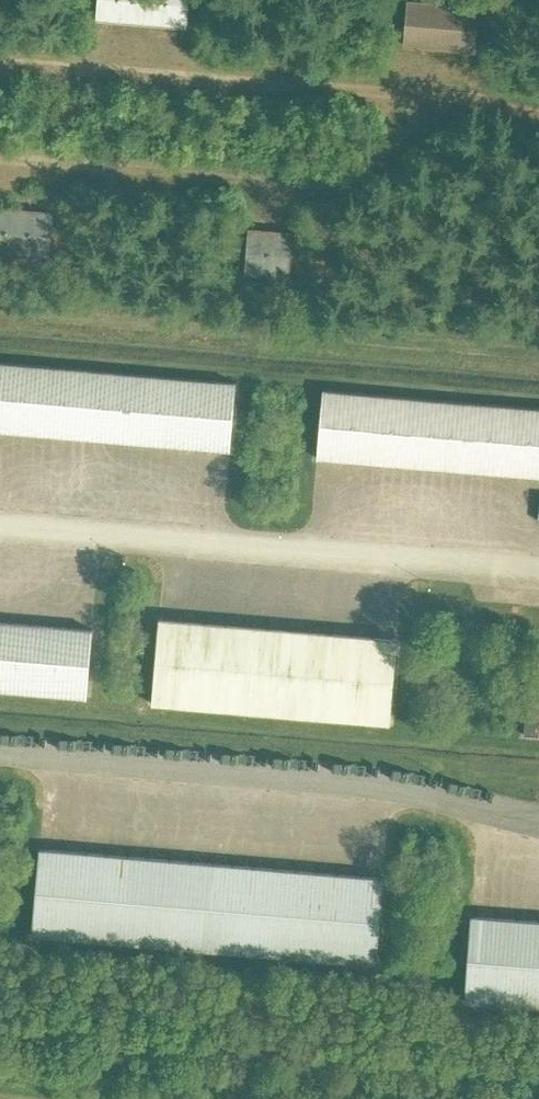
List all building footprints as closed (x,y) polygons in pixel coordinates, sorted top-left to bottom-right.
[(185,25),(188,0),(98,0),(97,18),(101,18),(106,19),(110,19),(124,20),(132,21),(150,22),(159,23),(172,24),(177,25),(181,25),(185,25)] [(406,15),(405,29),(404,38),(404,44),(422,45),(431,46),(440,47),(475,50),(475,44),(476,35),(477,21),(478,12),(478,6),(443,4),(407,0),(407,6),(406,15)] [(48,255),(52,212),(50,212),(48,211),(39,211),(26,210),(17,209),(0,207),(0,251),(48,255)] [(263,230),(254,229),(249,229),(245,272),(288,276),(292,232),(286,232),(282,231),(277,231),(269,230),(263,230)] [(0,359),(0,428),(226,446),(231,377),(0,359)] [(319,385),(313,453),(538,473),(538,404),(319,385)] [(164,618),(159,617),(152,702),(389,722),(396,637),(391,637),(390,637),(374,635),(371,635),(370,635),(362,634),(353,634),(351,633),(349,633),(334,632),(332,632),(328,631),(316,630),(311,630),(309,630),(307,630),(302,629),(290,628),(287,628),(271,627),(269,626),(266,626),(254,625),(248,625),(246,625),(245,624),(240,624),(227,623),(224,623),(221,622),(206,621),(204,621),(203,621),(193,620),(185,619),(184,619),(182,619),(165,618),(164,618)] [(81,696),(86,696),(92,628),(0,620),(0,689),(81,696)] [(538,735),(538,726),(538,710),(526,709),(524,733),(538,735)] [(384,876),(39,847),(32,937),(377,963),(384,876)] [(471,914),(464,1000),(538,1006),(538,919),(471,914)]
